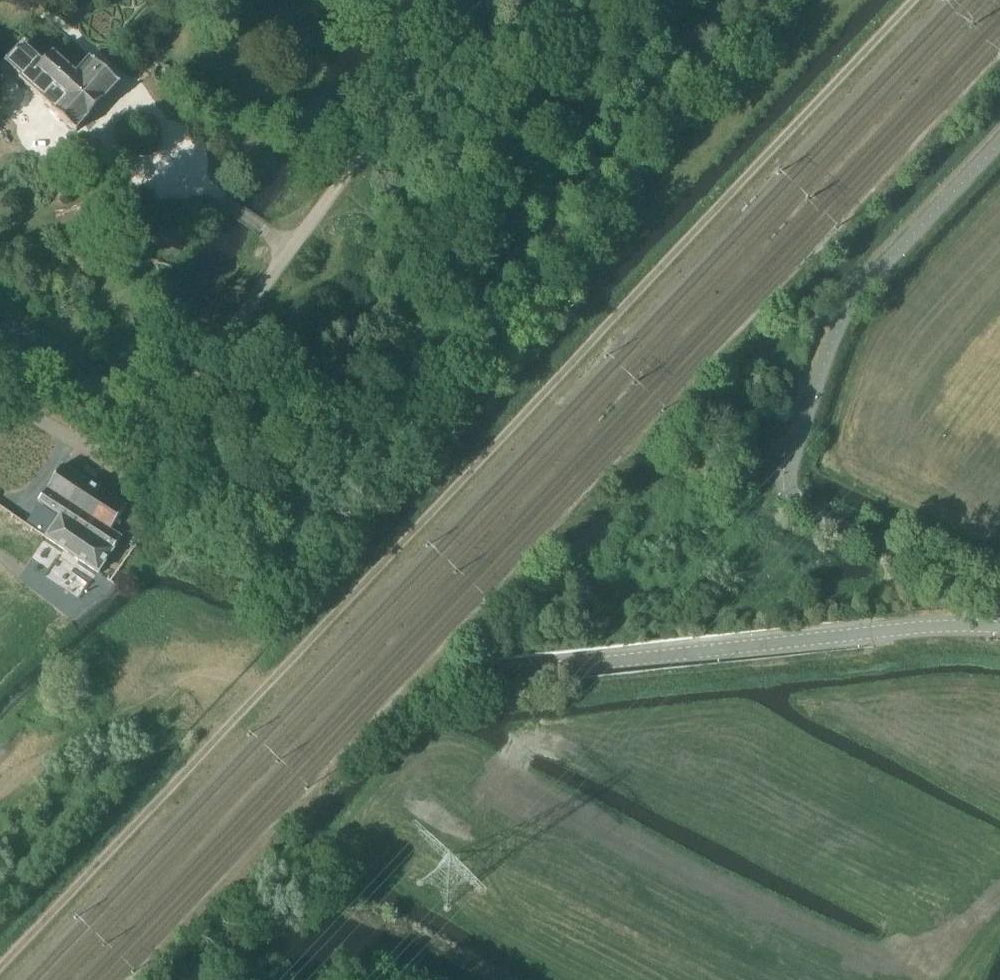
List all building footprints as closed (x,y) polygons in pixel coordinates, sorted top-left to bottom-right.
[(90,58),(76,74),(53,54),(44,64),(22,44),(4,64),(19,78),(18,79),(50,108),(49,110),(76,133),(119,84),(90,58)] [(751,443),(746,456),(759,461),(765,448),(751,443)] [(63,465),(38,502),(59,516),(45,537),(95,571),(119,536),(109,530),(124,506),(63,465)]
